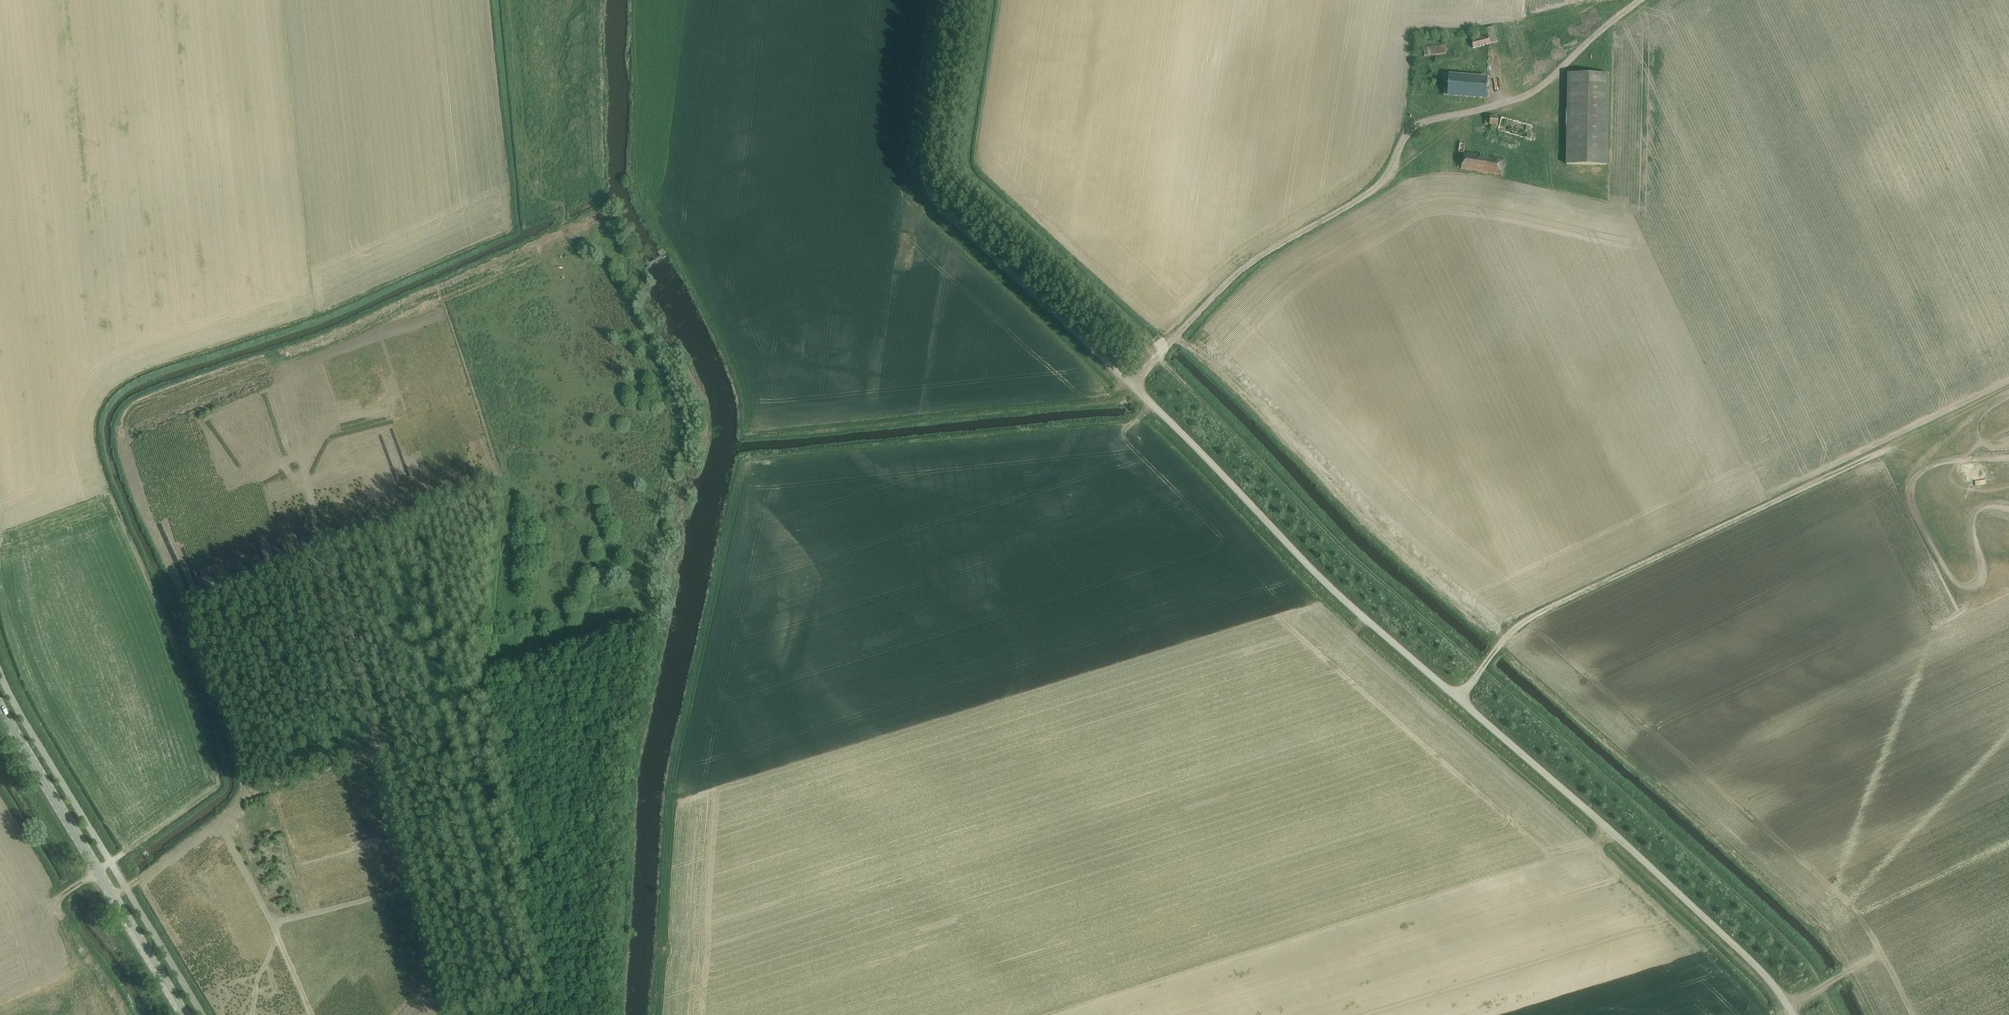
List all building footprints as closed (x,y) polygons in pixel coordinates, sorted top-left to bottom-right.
[(1476,40),(1473,41),(1473,49),(1491,44),(1498,42),(1494,27),(1486,29),(1488,37),(1480,39),(1479,35),(1475,36),(1476,40)] [(1423,50),(1424,58),(1445,54),(1444,46),(1423,50)] [(1609,75),(1568,74),(1567,99),(1567,114),(1567,135),(1566,165),(1567,165),(1607,166),(1609,75)] [(1444,88),(1444,96),(1447,96),(1486,99),(1488,78),(1449,75),(1449,77),(1445,77),(1444,80),(1449,80),(1448,88),(1444,88)] [(1461,170),(1501,176),(1504,159),(1464,153),(1461,170)]
